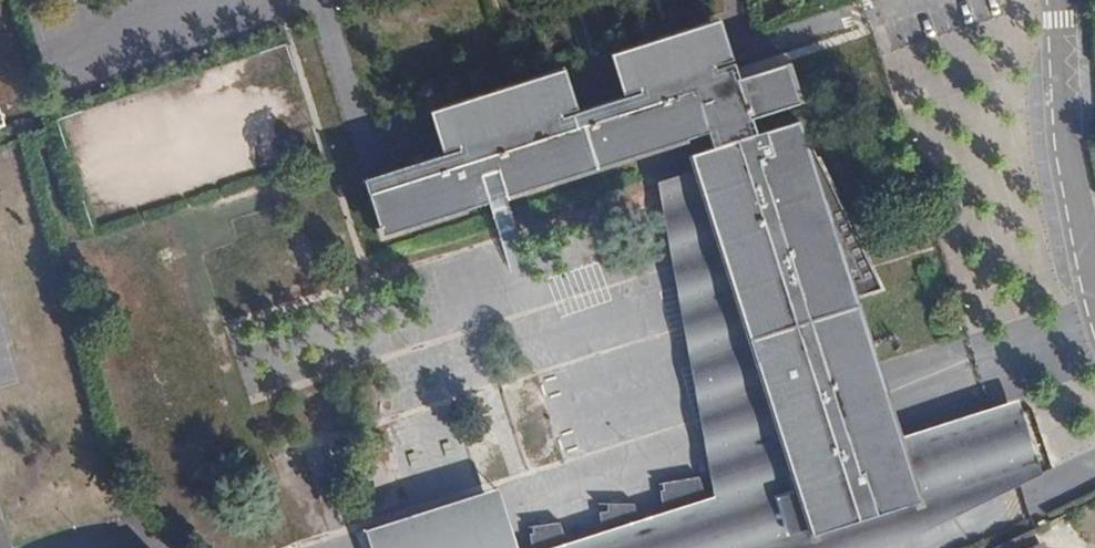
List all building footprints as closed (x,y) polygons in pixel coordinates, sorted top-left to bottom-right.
[(730,61),(712,68),(710,63),(728,58),(716,17),(605,53),(618,93),(634,87),(636,92),(557,116),(557,113),(572,107),(560,67),(425,110),(438,150),(454,145),(456,148),(360,179),(378,235),(704,131),(713,154),(694,158),(695,173),(657,184),(711,499),(703,502),(696,477),(655,483),(661,515),(635,524),(631,503),(594,503),(599,535),(573,543),(564,546),(557,522),(525,526),(529,547),(873,547),(882,545),(878,531),(946,509),(944,500),(1041,466),(1019,400),(903,436),(849,287),(801,141),(795,119),(753,133),(748,118),(799,102),(786,61),(735,78),(730,61)] [(484,498),(365,536),(370,547),(501,547),(484,498)] [(1033,531),(997,547),(1040,547),(1033,531)]
